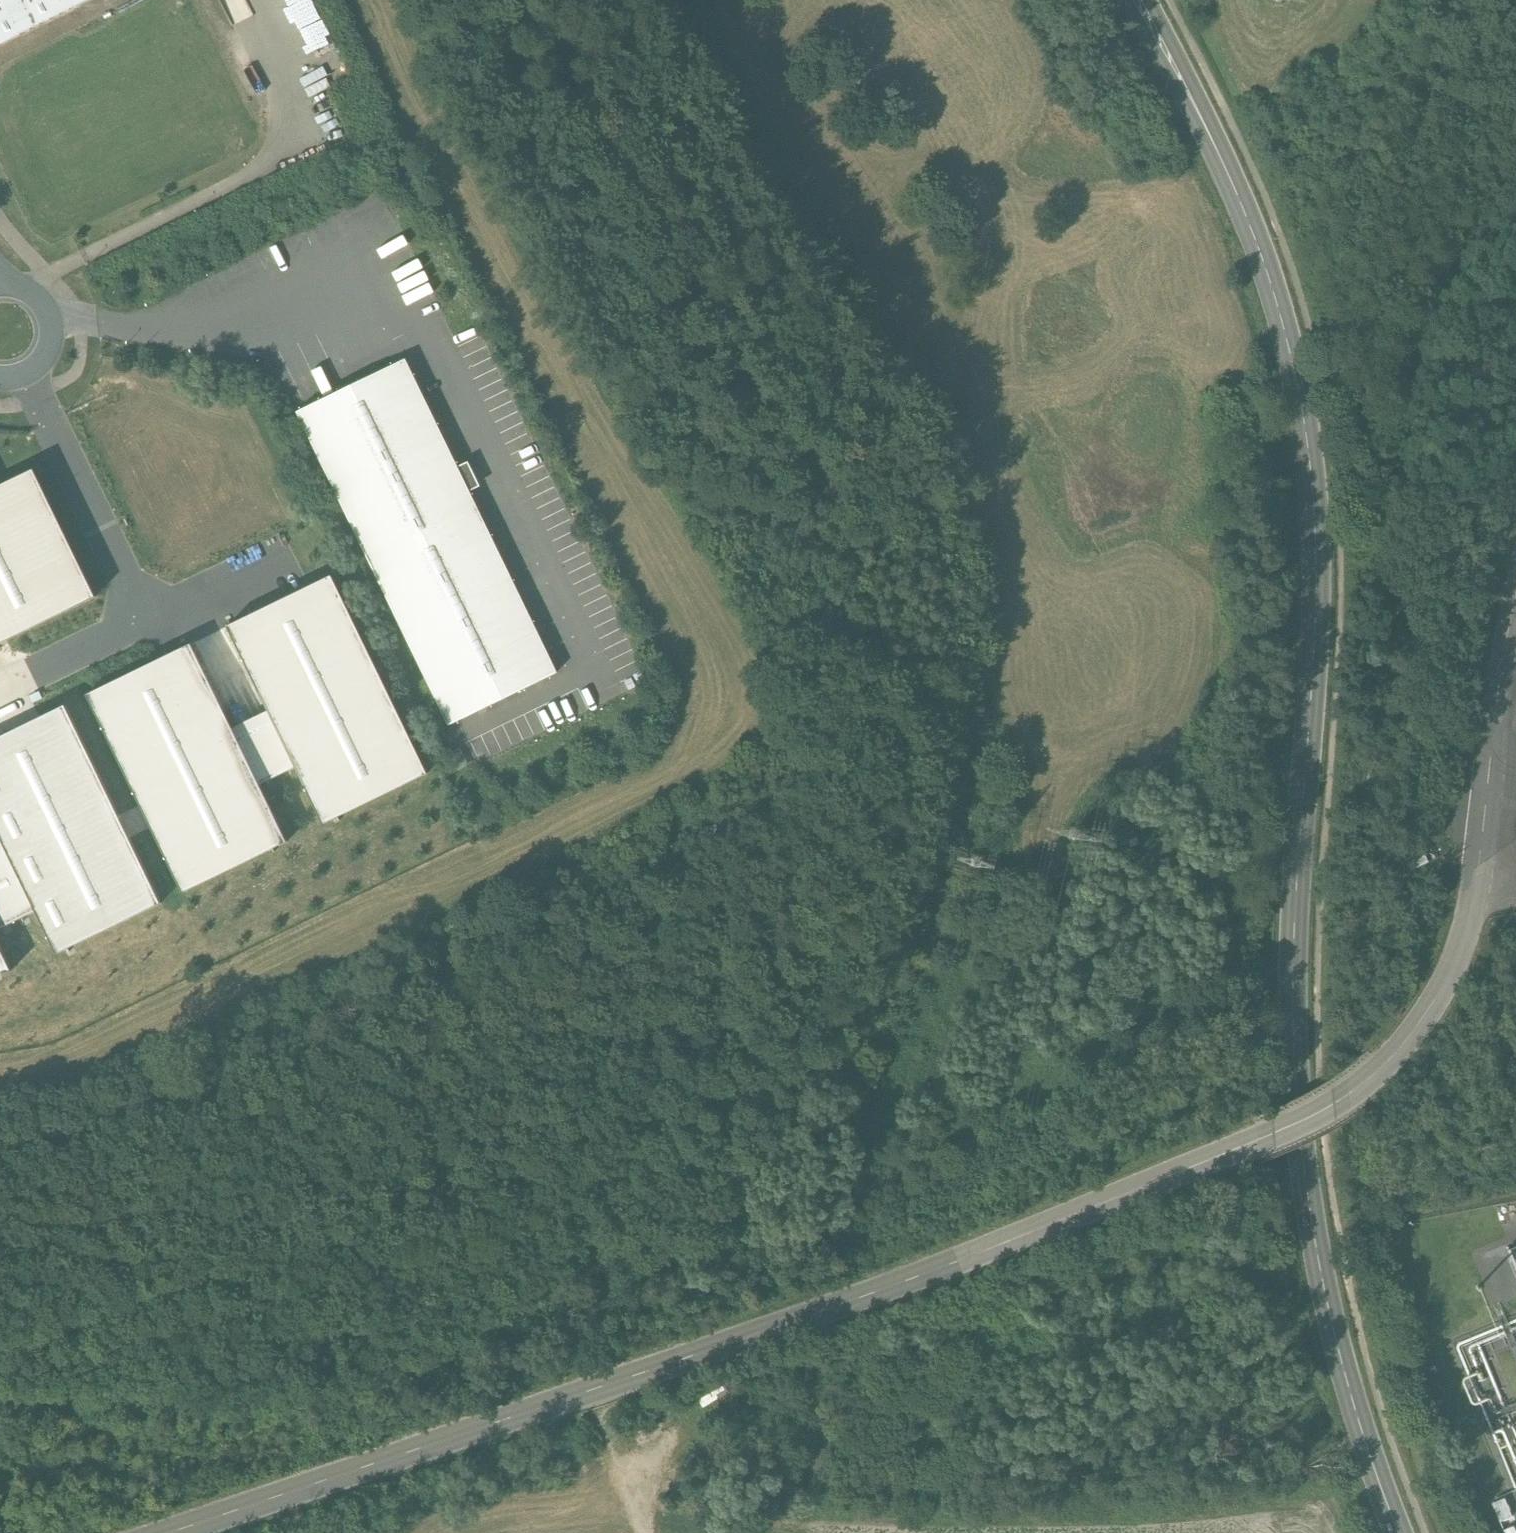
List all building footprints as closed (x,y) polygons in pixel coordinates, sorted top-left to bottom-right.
[(92,0),(0,0),(0,46),(92,0)] [(290,8),(306,0),(286,0),(290,8)] [(405,361),(297,414),(449,727),(557,674),(405,361)] [(96,598),(34,471),(0,487),(0,645),(96,598)] [(323,826),(428,775),(332,577),(228,627),(274,722),(237,739),(192,645),(87,696),(183,893),(287,843),(259,786),(296,769),(323,826)] [(65,706),(0,737),(0,837),(6,850),(0,853),(0,930),(36,913),(57,955),(161,904),(65,706)] [(12,972),(0,947),(0,973),(12,972)]
